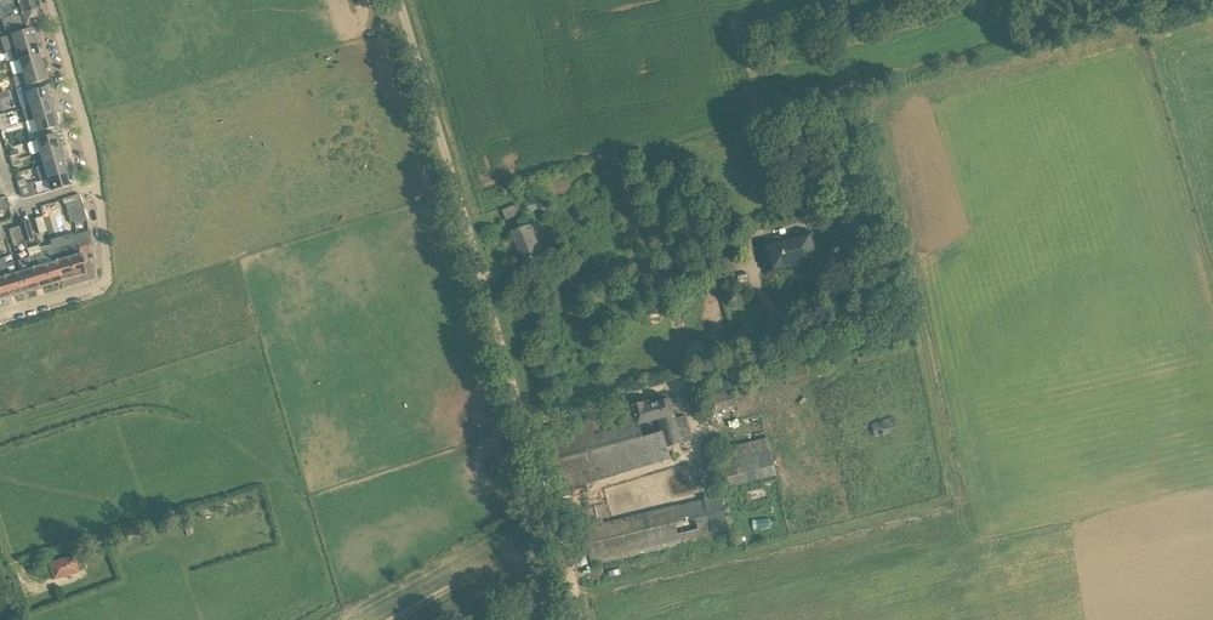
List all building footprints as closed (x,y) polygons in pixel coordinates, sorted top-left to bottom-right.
[(38,0),(20,0),(1,6),(4,18),(40,6),(38,0)] [(5,32),(24,26),(33,23),(34,23),(35,23),(35,22),(44,20),(40,6),(4,18),(1,18),(5,32)] [(33,34),(31,29),(0,38),(0,40),(3,51),(6,50),(37,41),(35,33),(33,34)] [(39,49),(37,41),(6,50),(9,63),(19,60),(39,54),(37,50),(39,49)] [(42,58),(40,59),(39,54),(19,60),(22,73),(44,66),(42,58)] [(47,74),(44,66),(22,73),(26,86),(39,82),(46,80),(45,75),(47,74)] [(14,89),(17,96),(20,109),(23,108),(52,100),(49,92),(48,93),(46,87),(41,89),(39,82),(26,86),(14,89)] [(54,108),(52,100),(23,108),(27,121),(34,119),(54,113),(52,108),(54,108)] [(58,126),(56,121),(58,120),(55,112),(54,113),(34,119),(38,132),(34,133),(36,140),(43,138),(41,131),(58,126)] [(60,138),(58,139),(56,134),(43,138),(36,140),(40,153),(62,146),(60,138)] [(64,154),(62,146),(40,153),(41,155),(43,162),(44,165),(64,159),(62,155),(64,154)] [(67,164),(65,164),(64,159),(44,165),(37,167),(41,180),(48,178),(69,171),(67,164)] [(72,179),(69,172),(69,171),(48,178),(51,191),(71,185),(70,180),(72,179)] [(29,184),(27,184),(19,187),(20,192),(21,195),(22,196),(23,197),(24,198),(25,198),(26,198),(27,198),(32,196),(29,184)] [(0,201),(0,213),(9,210),(6,199),(0,201)] [(69,218),(85,213),(81,199),(65,204),(69,218)] [(538,203),(526,208),(528,213),(540,208),(538,203)] [(502,210),(503,211),(506,220),(521,214),(517,204),(502,210)] [(43,216),(34,219),(39,234),(47,231),(43,216)] [(20,226),(25,241),(33,239),(28,221),(20,223),(21,226),(20,226)] [(543,256),(531,224),(511,232),(523,263),(543,256)] [(20,226),(9,230),(13,244),(25,241),(20,226)] [(51,246),(61,280),(76,276),(78,277),(82,276),(83,274),(86,273),(80,254),(91,251),(89,234),(75,238),(76,239),(51,246)] [(767,246),(773,270),(817,258),(811,234),(767,246)] [(40,249),(50,283),(61,280),(51,246),(40,249)] [(30,260),(38,287),(50,283),(40,249),(28,253),(30,260)] [(25,291),(26,290),(38,287),(30,260),(19,264),(21,271),(17,272),(14,273),(19,285),(23,284),(25,291)] [(2,268),(10,295),(25,291),(23,284),(19,285),(14,273),(17,272),(15,265),(2,268)] [(10,295),(2,268),(0,269),(0,298),(10,295)] [(747,272),(737,273),(738,280),(748,279),(747,272)] [(701,283),(682,291),(687,303),(706,295),(701,283)] [(786,385),(809,379),(805,366),(782,372),(786,385)] [(708,393),(713,412),(737,405),(731,386),(708,393)] [(633,405),(633,408),(638,425),(676,415),(671,398),(651,404),(650,401),(633,405)] [(542,433),(559,493),(672,459),(668,447),(694,440),(687,415),(676,418),(676,415),(638,425),(633,408),(542,433)] [(872,424),(875,438),(902,432),(900,419),(872,424)] [(714,464),(720,489),(777,475),(770,449),(767,437),(724,449),(727,460),(714,464)] [(592,565),(665,548),(714,537),(704,499),(583,528),(592,565)] [(80,569),(75,554),(51,561),(56,577),(80,569)]
